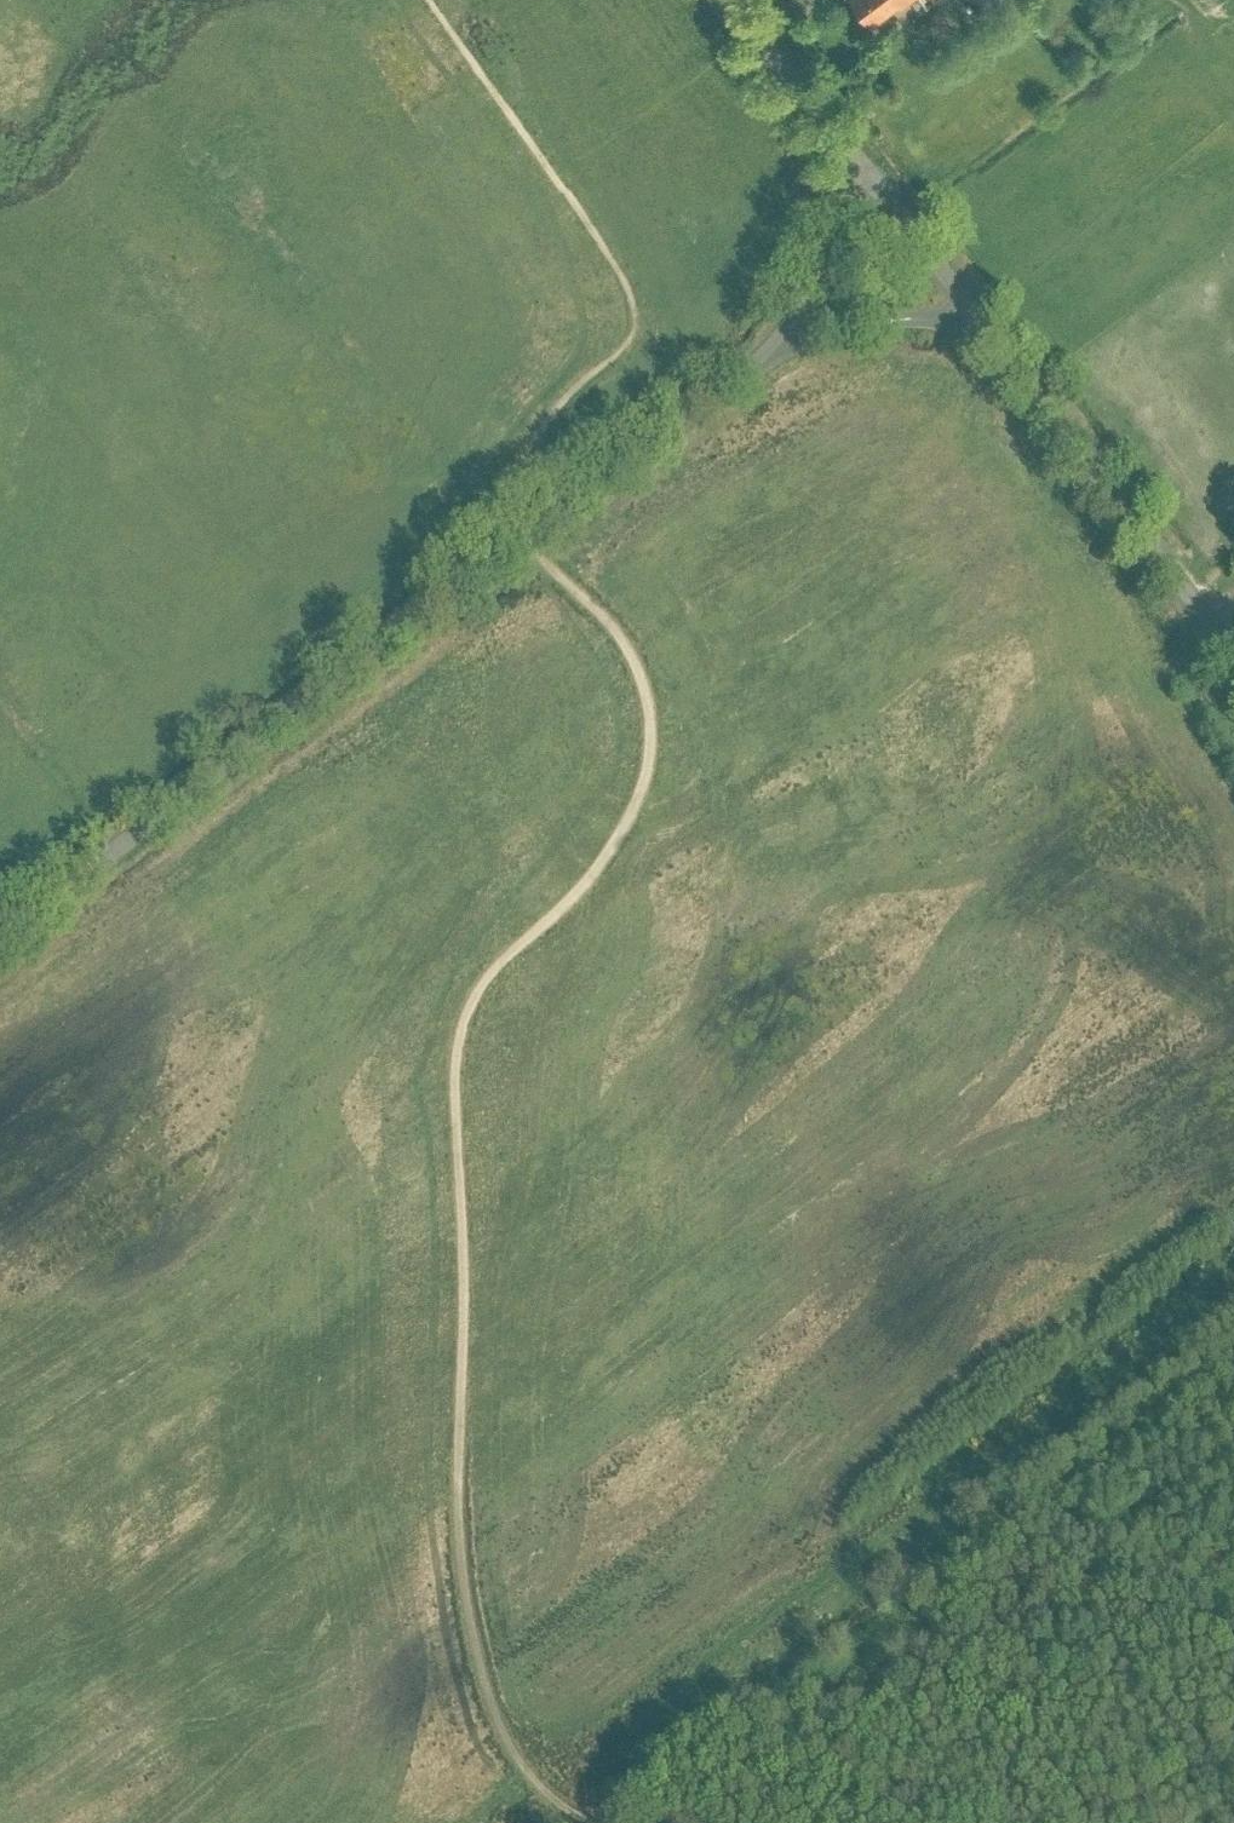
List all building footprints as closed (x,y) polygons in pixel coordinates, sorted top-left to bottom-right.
[(872,22),(901,0),(855,0),(872,22)]
